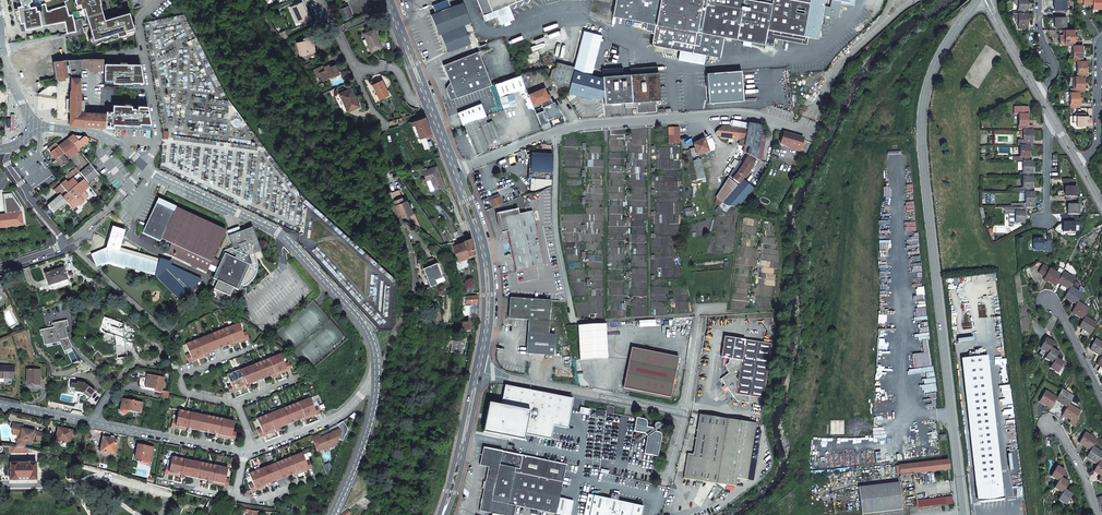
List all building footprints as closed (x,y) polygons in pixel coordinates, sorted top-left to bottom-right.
[(77,31),(75,21),(73,14),(70,15),(65,1),(68,0),(16,0),(21,29),(24,29),(25,29),(64,22),(65,22),(67,33),(77,31)] [(71,7),(77,5),(88,41),(117,33),(118,36),(127,34),(126,30),(134,27),(130,12),(105,19),(100,3),(97,4),(96,0),(69,0),(71,7)] [(483,15),(482,15),(485,21),(497,16),(500,24),(512,20),(506,5),(508,5),(513,9),(516,5),(513,3),(515,2),(520,6),(523,2),(520,0),(477,0),(483,15)] [(668,0),(615,0),(612,16),(646,23),(645,30),(650,31),(650,33),(653,34),(651,45),(661,47),(668,0)] [(661,47),(679,50),(677,60),(703,65),(705,55),(719,58),(723,37),(743,41),(742,45),(749,46),(750,42),(772,46),(774,38),(806,44),(807,37),(817,39),(820,22),(821,15),(825,15),(836,17),(839,4),(852,6),(853,0),(668,0),(661,47)] [(1027,9),(1027,6),(1030,6),(1030,2),(1027,2),(1027,0),(1017,0),(1017,9),(1027,9)] [(1055,9),(1056,9),(1066,10),(1066,0),(1055,0),(1055,9)] [(1092,4),(1092,9),(1101,9),(1101,0),(1093,0),(1092,4)] [(462,2),(431,14),(439,35),(443,34),(450,50),(469,42),(462,23),(469,20),(462,2)] [(308,18),(301,3),(291,7),(297,23),(308,18)] [(347,7),(341,10),(343,16),(347,15),(348,18),(352,16),(347,7)] [(1017,24),(1026,25),(1027,25),(1027,21),(1029,21),(1029,18),(1027,18),(1027,13),(1017,13),(1017,23),(1017,24)] [(1056,17),(1054,17),(1054,27),(1066,27),(1066,17),(1063,17),(1056,17)] [(381,48),(374,30),(363,34),(370,52),(381,48)] [(1074,30),(1064,30),(1064,35),(1064,40),(1064,41),(1073,41),(1074,41),(1074,38),(1074,35),(1074,30)] [(299,55),(314,51),(311,43),(313,43),(311,37),(303,39),(304,41),(296,43),(299,55)] [(1073,45),(1072,45),(1072,56),(1081,57),(1082,56),(1082,45),(1073,45)] [(446,89),(450,101),(491,86),(479,52),(443,65),(450,82),(446,89)] [(90,70),(104,71),(104,58),(69,59),(65,60),(57,61),(53,61),(55,77),(55,78),(72,75),(70,67),(81,67),(90,67),(90,70)] [(1081,60),(1077,61),(1077,72),(1085,72),(1086,72),(1086,61),(1081,60)] [(141,64),(105,63),(105,80),(114,80),(114,83),(144,83),(141,64)] [(549,78),(559,90),(567,93),(574,67),(556,63),(555,68),(551,70),(549,78)] [(319,73),(320,76),(323,81),(333,76),(333,77),(339,75),(335,66),(329,69),(328,66),(324,67),(323,66),(314,70),(316,75),(319,73)] [(81,78),(81,67),(70,67),(72,75),(72,78),(81,78)] [(659,100),(657,72),(602,76),(603,82),(596,82),(597,97),(604,96),(604,104),(625,103),(625,108),(636,107),(636,113),(655,112),(655,104),(659,104),(659,100)] [(522,80),(521,75),(518,76),(495,84),(497,90),(522,80)] [(1077,76),(1075,76),(1075,88),(1085,88),(1085,85),(1085,82),(1085,76),(1077,76)] [(70,124),(106,127),(107,113),(84,112),(85,100),(81,100),(81,90),(80,90),(81,78),(72,78),(72,90),(71,90),(70,99),(70,111),(70,113),(71,113),(70,124)] [(497,90),(505,110),(516,106),(517,104),(513,93),(525,88),(522,80),(497,90)] [(388,95),(381,81),(372,85),(380,100),(388,95)] [(359,106),(350,89),(339,94),(347,112),(359,106)] [(1075,92),(1069,92),(1070,104),(1079,104),(1079,92),(1075,92)] [(458,112),(463,125),(464,125),(476,120),(486,116),(481,103),(458,112)] [(151,124),(148,106),(114,105),(113,111),(113,112),(114,112),(113,127),(152,129),(151,124)] [(1028,125),(1028,106),(1014,106),(1014,114),(1018,114),(1018,125),(1028,125)] [(1085,113),(1076,114),(1076,116),(1073,116),(1073,122),(1077,122),(1077,126),(1088,126),(1088,119),(1088,116),(1085,116),(1085,113)] [(424,117),(411,122),(412,125),(415,124),(420,138),(431,134),(424,117)] [(479,126),(476,120),(464,125),(476,155),(488,150),(487,145),(500,140),(492,121),(479,126)] [(760,132),(761,126),(748,124),(732,121),(732,122),(731,126),(735,127),(742,128),(747,130),(744,147),(748,148),(746,155),(747,156),(755,160),(760,161),(765,137),(766,134),(760,132)] [(728,126),(726,139),(733,140),(735,127),(731,126),(729,125),(728,126)] [(722,127),(715,134),(720,138),(726,139),(728,126),(722,127)] [(735,127),(733,140),(740,141),(742,128),(735,127)] [(742,128),(740,141),(739,146),(744,147),(747,130),(742,128)] [(1032,129),(1022,129),(1022,139),(1018,139),(1018,145),(1020,145),(1022,145),(1022,141),(1032,141),(1032,129)] [(800,150),(803,138),(783,133),(780,144),(800,150)] [(428,143),(434,141),(431,135),(421,139),(425,151),(430,149),(428,143)] [(73,136),(69,139),(78,149),(89,140),(87,138),(73,136)] [(65,154),(69,159),(80,151),(78,149),(69,139),(59,147),(65,154)] [(692,149),(694,157),(696,156),(708,152),(704,139),(693,144),(694,146),(693,146),(694,147),(694,148),(692,149)] [(62,155),(65,154),(59,147),(57,148),(56,149),(53,145),(48,150),(56,160),(62,155)] [(1022,145),(1020,145),(1019,157),(1029,157),(1030,145),(1022,145)] [(68,163),(62,155),(56,160),(61,168),(68,163)] [(752,168),(755,160),(747,156),(743,164),(751,169),(752,168)] [(551,160),(544,160),(530,159),(529,179),(551,180),(551,160)] [(697,174),(696,174),(698,180),(705,178),(700,160),(693,162),(697,174)] [(1029,161),(1022,160),(1022,172),(1031,172),(1032,172),(1032,161),(1029,161)] [(741,163),(738,161),(733,171),(743,178),(744,178),(751,169),(743,164),(741,163)] [(67,174),(72,170),(75,168),(73,165),(65,171),(67,174)] [(99,175),(90,165),(80,173),(89,183),(99,175)] [(443,186),(436,166),(422,172),(426,181),(430,179),(434,190),(443,186)] [(743,178),(733,171),(729,177),(738,184),(742,180),(743,178)] [(1031,176),(1022,176),(1022,188),(1031,188),(1032,188),(1032,176),(1031,176)] [(63,197),(67,202),(73,210),(78,206),(79,207),(84,202),(84,201),(89,197),(84,191),(90,187),(84,180),(78,184),(73,178),(68,182),(66,180),(60,184),(66,190),(68,193),(63,197)] [(737,186),(728,178),(715,198),(717,199),(722,203),(737,186)] [(737,209),(754,190),(742,180),(738,184),(737,186),(722,203),(726,206),(730,207),(737,209)] [(54,190),(59,196),(60,195),(61,195),(66,190),(60,184),(54,190)] [(1076,187),(1065,187),(1065,197),(1067,197),(1076,197),(1076,187)] [(1031,191),(1025,192),(1025,203),(1034,203),(1034,192),(1031,191)] [(54,213),(67,202),(63,197),(61,195),(60,195),(59,196),(48,205),(54,213)] [(500,198),(490,202),(493,208),(503,204),(500,198)] [(393,202),(400,219),(410,214),(405,202),(402,203),(400,199),(393,202)] [(144,234),(158,204),(156,203),(142,233),(144,234)] [(208,269),(213,259),(226,231),(176,207),(174,211),(158,204),(144,234),(160,242),(161,239),(171,243),(167,253),(192,265),(197,267),(207,272),(208,269)] [(1079,205),(1068,204),(1067,214),(1073,214),(1079,214),(1079,205)] [(1026,218),(1026,215),(1024,215),(1024,211),(1015,211),(1015,212),(1015,223),(1024,223),(1024,218),(1026,218)] [(23,225),(22,212),(0,215),(0,228),(23,225)] [(543,266),(532,212),(505,218),(516,271),(543,266)] [(418,225),(414,214),(410,216),(415,226),(418,225)] [(1075,222),(1063,222),(1063,232),(1075,232),(1075,222)] [(158,277),(181,301),(203,280),(170,265),(171,264),(168,261),(120,247),(125,231),(116,228),(116,227),(115,227),(115,228),(113,227),(106,248),(91,255),(96,266),(108,261),(154,275),(158,277)] [(261,251),(252,227),(229,236),(233,247),(238,246),(236,239),(249,234),(254,247),(251,248),(252,250),(254,249),(255,252),(253,253),(254,253),(261,251)] [(213,259),(208,269),(216,273),(213,279),(218,281),(214,290),(216,291),(218,296),(220,295),(221,298),(228,296),(230,297),(234,288),(238,290),(240,285),(245,287),(248,286),(250,284),(252,282),(254,279),(255,277),(256,275),(256,273),(257,271),(257,268),(257,263),(257,261),(257,260),(256,258),(255,254),(254,255),(254,253),(253,253),(255,252),(254,249),(252,250),(251,248),(254,247),(249,234),(236,239),(238,246),(233,247),(224,251),(224,253),(220,263),(213,259)] [(1043,239),(1034,239),(1034,250),(1043,250),(1043,239)] [(473,250),(471,241),(463,245),(466,253),(473,250)] [(468,259),(474,256),(473,250),(466,253),(463,245),(453,247),(458,262),(468,259)] [(442,282),(436,266),(435,266),(433,260),(427,262),(429,268),(424,270),(430,287),(442,282)] [(1062,275),(1050,268),(1043,264),(1039,272),(1045,276),(1045,277),(1049,279),(1048,281),(1056,285),(1058,282),(1062,275)] [(45,274),(50,290),(69,284),(63,267),(45,274)] [(1062,275),(1058,282),(1062,284),(1061,285),(1069,289),(1070,287),(1075,279),(1063,272),(1062,275)] [(1069,289),(1065,296),(1069,298),(1069,300),(1076,304),(1078,302),(1082,294),(1070,287),(1069,289)] [(476,316),(476,297),(466,297),(466,305),(471,305),(471,306),(469,306),(469,317),(476,316)] [(549,335),(551,301),(510,298),(509,319),(529,320),(528,334),(549,335)] [(70,309),(67,302),(59,304),(61,312),(70,309)] [(1076,304),(1072,311),(1076,314),(1076,315),(1083,319),(1085,317),(1089,309),(1078,302),(1076,304)] [(124,332),(124,324),(104,317),(100,327),(100,328),(101,330),(102,331),(103,332),(103,333),(114,337),(116,359),(126,358),(125,336),(124,332)] [(1083,319),(1079,326),(1083,328),(1083,330),(1088,333),(1090,334),(1096,323),(1085,317),(1083,319)] [(58,328),(54,328),(43,331),(45,341),(46,342),(47,342),(48,342),(49,343),(60,340),(65,351),(71,348),(67,339),(65,327),(67,326),(66,322),(58,323),(58,328)] [(456,333),(469,332),(469,323),(462,324),(463,327),(455,328),(456,333)] [(216,333),(222,348),(229,345),(230,348),(234,347),(233,344),(243,339),(244,341),(248,339),(246,332),(242,334),(238,324),(216,333)] [(214,351),(222,348),(216,333),(208,336),(214,351)] [(554,356),(555,336),(549,335),(528,334),(527,354),(554,356)] [(207,354),(214,351),(208,336),(185,345),(189,355),(185,356),(188,363),(192,361),(192,360),(203,356),(204,359),(208,357),(207,354)] [(728,364),(725,367),(730,373),(720,380),(725,387),(729,392),(736,402),(748,404),(749,397),(763,399),(771,345),(724,338),(720,358),(729,360),(728,364)] [(1051,341),(1046,338),(1040,349),(1042,350),(1048,353),(1051,349),(1054,343),(1051,341)] [(463,349),(464,341),(453,339),(450,353),(461,355),(462,349),(463,349)] [(1090,348),(1094,350),(1093,352),(1101,356),(1101,355),(1101,343),(1096,339),(1090,348)] [(670,398),(679,358),(632,349),(624,389),(670,398)] [(1056,352),(1051,349),(1048,353),(1045,357),(1045,359),(1052,363),(1056,358),(1059,353),(1058,353),(1056,352)] [(258,363),(264,379),(271,376),(272,379),(276,377),(275,374),(285,370),(286,372),(291,370),(288,363),(284,364),(280,354),(258,363)] [(990,424),(987,397),(982,357),(966,359),(971,399),(974,426),(980,480),(996,478),(990,424)] [(1063,363),(1056,358),(1052,363),(1050,368),(1057,373),(1063,363)] [(256,382),(264,379),(258,363),(250,366),(256,382)] [(14,367),(0,366),(0,378),(14,378),(14,367)] [(249,385),(256,382),(250,366),(249,367),(227,375),(231,385),(227,387),(230,394),(235,392),(234,390),(245,386),(246,389),(250,388),(249,385)] [(40,384),(40,370),(27,370),(27,384),(40,384)] [(164,378),(147,375),(147,378),(141,377),(139,384),(139,385),(139,386),(140,386),(143,387),(155,389),(154,391),(161,393),(162,391),(164,378)] [(71,383),(71,388),(75,389),(75,392),(83,393),(90,398),(95,391),(84,383),(77,381),(76,384),(71,383)] [(571,400),(506,386),(501,408),(489,405),(483,432),(523,440),(524,436),(550,442),(554,424),(565,426),(570,404),(571,400)] [(1057,398),(1056,399),(1060,401),(1059,403),(1067,407),(1069,405),(1073,396),(1062,390),(1057,398)] [(169,392),(162,391),(161,393),(161,397),(163,397),(162,400),(168,401),(169,392)] [(1045,391),(1040,401),(1044,403),(1043,404),(1051,409),(1056,399),(1057,398),(1045,391)] [(287,407),(294,423),(301,420),(302,423),(306,421),(305,418),(315,414),(316,415),(320,414),(318,407),(314,408),(310,398),(287,407)] [(132,401),(122,399),(120,410),(120,411),(121,413),(122,414),(123,414),(124,414),(125,414),(126,414),(127,413),(128,412),(128,411),(141,413),(143,402),(133,401),(133,400),(132,400),(132,401)] [(1067,407),(1063,414),(1067,416),(1066,418),(1074,422),(1080,411),(1069,405),(1067,407)] [(286,426),(294,423),(287,407),(280,410),(286,426)] [(200,425),(203,414),(191,412),(179,409),(177,420),(173,419),(171,426),(176,427),(176,426),(188,428),(187,431),(191,432),(192,429),(199,431),(200,425)] [(279,428),(286,426),(280,410),(257,419),(261,429),(257,430),(260,437),(264,436),(264,434),(275,430),(276,433),(280,431),(279,428)] [(208,432),(211,416),(203,414),(200,425),(199,431),(208,432)] [(747,481),(756,424),(727,419),(700,415),(693,456),(688,455),(684,479),(717,485),(723,489),(726,486),(735,487),(736,479),(747,481)] [(235,421),(211,416),(208,432),(215,434),(214,437),(219,438),(219,435),(231,437),(230,439),(235,440),(237,432),(233,431),(235,421)] [(645,435),(647,438),(643,455),(657,458),(661,437),(661,436),(661,435),(660,435),(659,434),(659,433),(654,432),(659,428),(660,427),(660,426),(659,425),(659,424),(658,424),(657,424),(656,424),(655,425),(654,425),(654,426),(654,427),(654,428),(654,429),(653,430),(650,429),(648,429),(646,428),(647,426),(646,425),(646,423),(645,421),(643,421),(636,419),(633,433),(645,435)] [(338,424),(340,429),(341,432),(345,433),(347,427),(343,422),(338,424)] [(23,447),(25,448),(27,441),(33,443),(35,436),(36,437),(35,440),(44,442),(45,434),(34,432),(34,430),(28,429),(28,430),(22,429),(23,428),(23,426),(13,424),(12,430),(13,430),(13,434),(19,436),(17,447),(23,447)] [(65,441),(70,442),(72,430),(58,427),(56,440),(65,442),(65,441)] [(314,442),(317,451),(322,449),(323,450),(330,447),(329,444),(338,441),(339,438),(341,432),(340,429),(332,432),(332,433),(320,437),(321,439),(314,442)] [(107,437),(108,432),(104,431),(100,452),(114,455),(117,440),(114,439),(114,437),(111,436),(110,438),(107,437)] [(1085,433),(1080,442),(1084,444),(1083,446),(1090,450),(1093,447),(1097,440),(1085,433)] [(639,444),(647,438),(645,435),(637,441),(639,444)] [(138,445),(135,459),(150,462),(153,449),(138,445)] [(1087,456),(1091,458),(1090,460),(1098,464),(1100,461),(1101,458),(1101,453),(1093,447),(1090,450),(1087,456)] [(514,513),(515,506),(556,514),(558,504),(562,483),(566,466),(550,462),(513,454),(483,448),(479,466),(488,468),(479,511),(492,514),(491,514),(511,514),(514,513)] [(308,470),(312,468),(310,461),(306,463),(302,453),(279,462),(286,479),(293,476),(294,477),(298,476),(297,473),(307,468),(308,470)] [(192,478),(195,461),(172,457),(169,467),(166,466),(164,474),(169,475),(169,473),(180,476),(180,478),(184,479),(185,476),(192,478)] [(948,460),(792,477),(792,480),(792,484),(798,483),(798,486),(949,469),(948,460)] [(200,480),(204,463),(195,461),(192,478),(200,480)] [(279,462),(271,465),(278,482),(286,479),(279,462)] [(18,480),(29,481),(37,481),(36,463),(10,463),(9,481),(18,481),(18,480)] [(228,468),(204,463),(200,480),(208,481),(207,484),(212,485),(212,482),(223,484),(223,486),(228,487),(229,479),(225,478),(228,468)] [(271,484),(278,482),(271,465),(249,475),(252,484),(249,486),(251,493),(256,491),(255,490),(267,485),(268,488),(272,486),(271,484)] [(1057,466),(1051,476),(1059,481),(1060,478),(1065,471),(1057,466)] [(996,478),(980,480),(980,487),(981,493),(979,493),(979,497),(982,497),(982,499),(982,501),(1004,498),(1002,478),(996,478)] [(1059,481),(1054,488),(1062,493),(1064,490),(1068,483),(1060,478),(1059,481)] [(898,483),(858,488),(861,514),(902,510),(898,483)] [(1062,493),(1058,500),(1066,504),(1072,495),(1064,490),(1062,493)] [(643,507),(588,495),(583,514),(641,514),(643,507)] [(952,497),(914,501),(915,509),(953,504),(952,497)] [(558,504),(556,514),(557,514),(563,514),(565,505),(558,504)]
